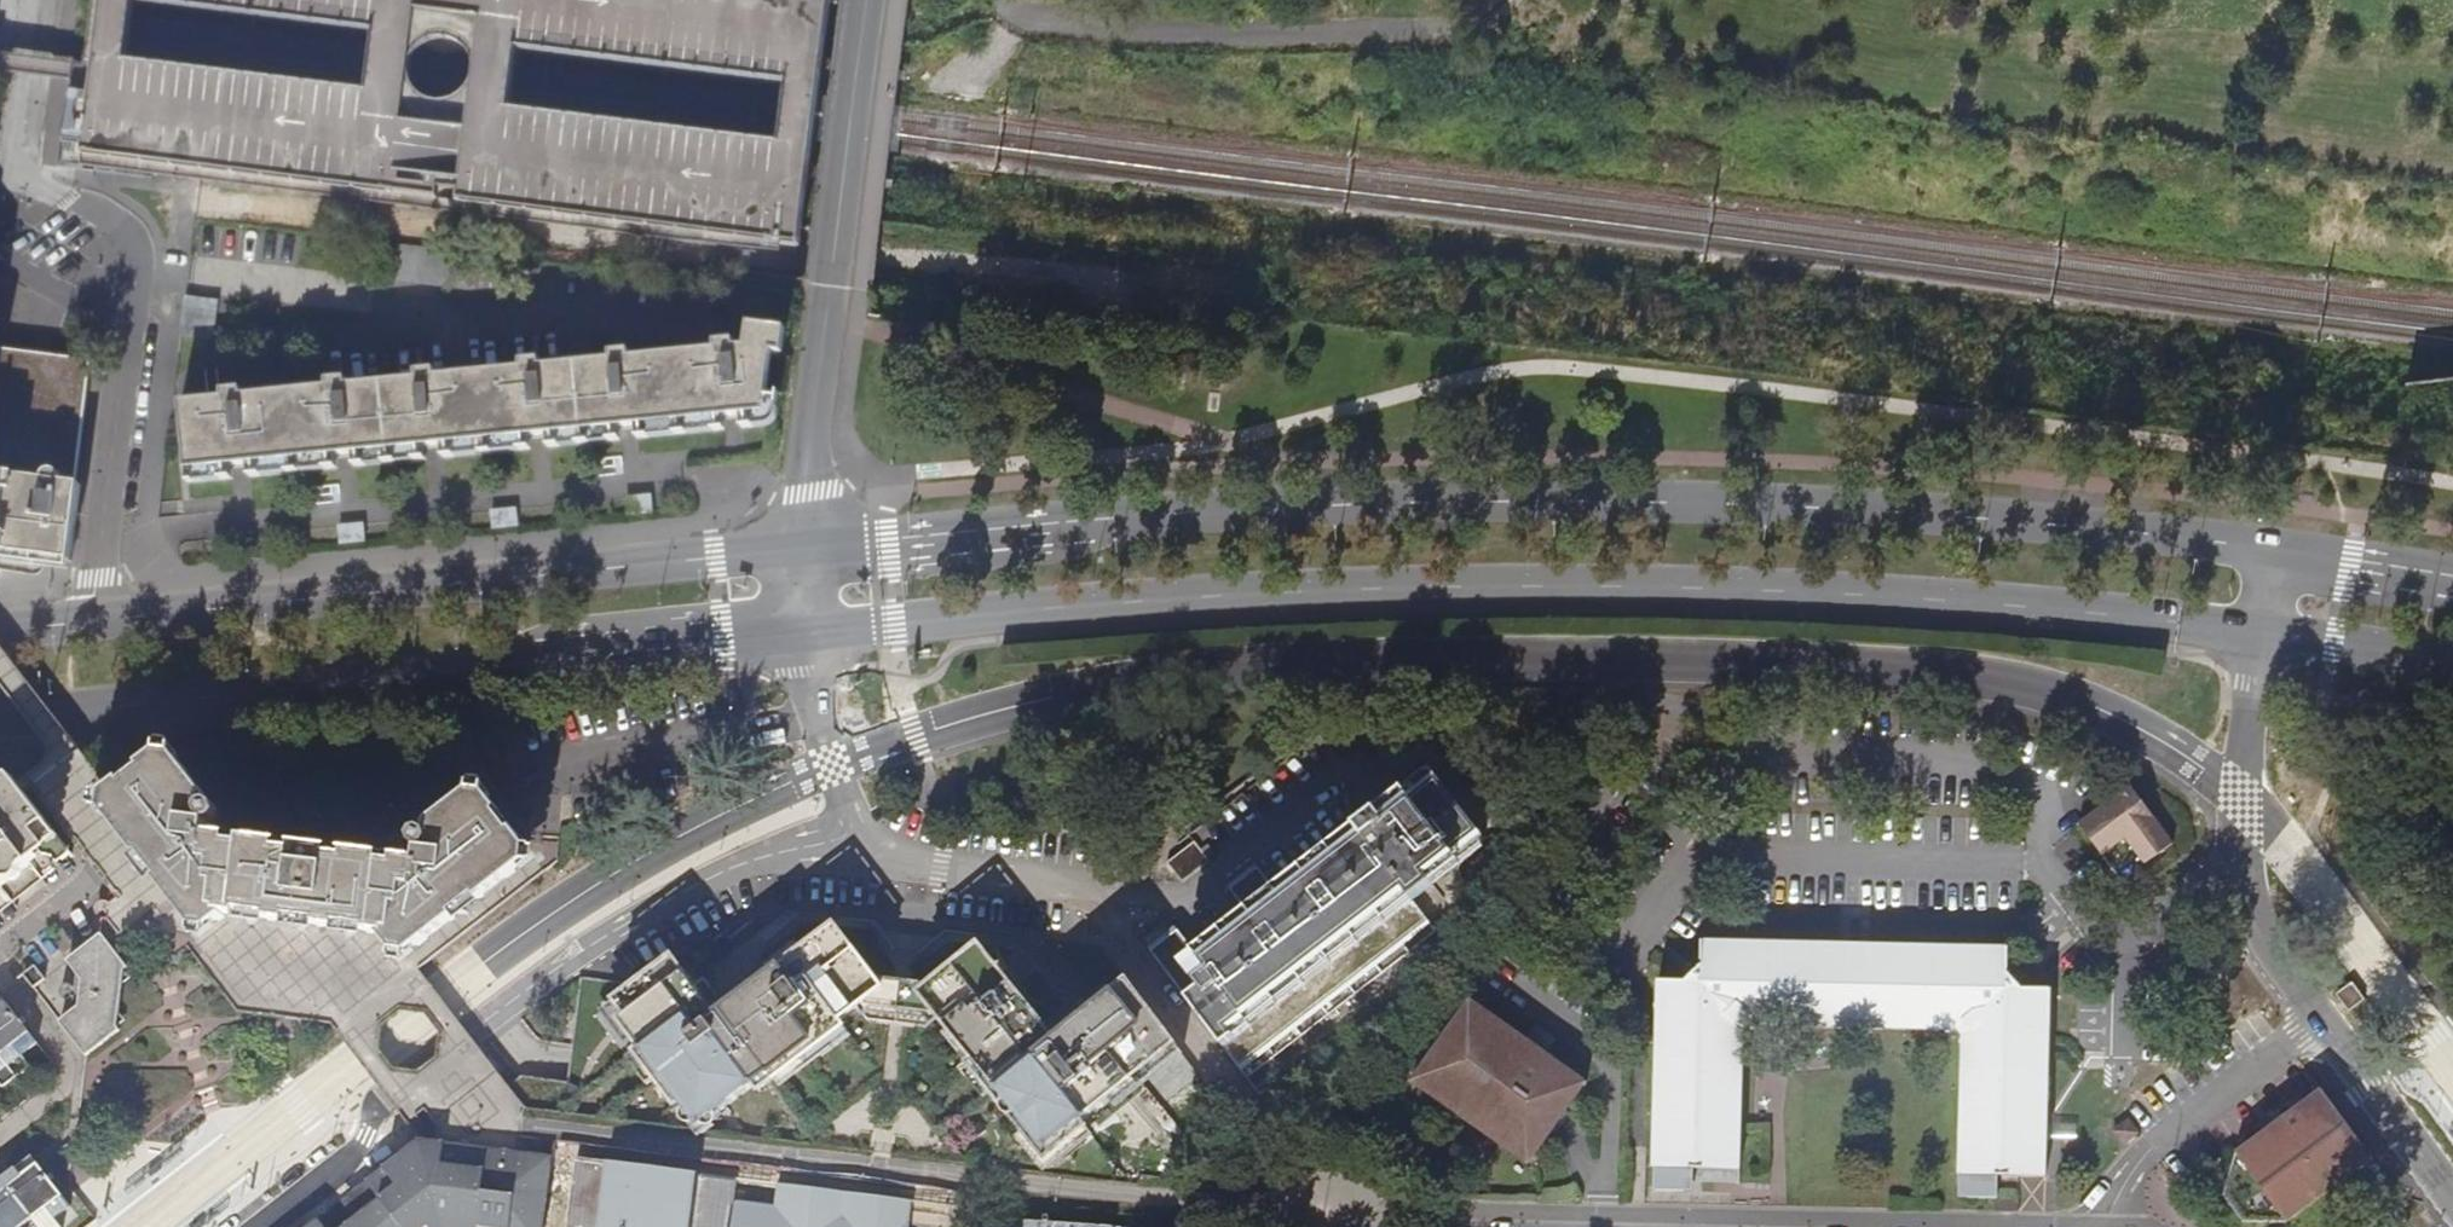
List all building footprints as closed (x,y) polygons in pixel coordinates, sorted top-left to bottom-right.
[(85,147),(110,150),(790,236),(820,0),(104,0),(85,147)] [(518,257),(411,244),(408,280),(514,293),(518,257)] [(189,296),(185,333),(217,337),(221,300),(189,296)] [(641,421),(685,416),(729,412),(728,401),(744,400),(746,410),(769,407),(771,392),(776,353),(784,354),(788,328),(750,323),(748,345),(738,346),(737,338),(718,341),(718,348),(633,356),(632,350),(613,351),(613,358),(543,365),(542,358),(519,360),(519,367),(440,375),(439,368),(419,370),(419,378),(350,384),(350,376),(332,378),(332,386),(247,394),(246,387),(226,388),(227,396),(183,400),(190,466),(237,460),(236,449),(254,448),(255,459),(296,455),(342,450),(342,440),(359,438),(360,449),(395,445),(430,442),(430,431),(447,429),(448,440),(490,435),(536,430),(536,420),(551,419),(552,429),(587,426),(624,422),(623,411),(640,410),(641,421)] [(72,553),(80,485),(94,361),(0,349),(0,543),(72,553)] [(782,400),(782,392),(771,392),(769,407),(746,410),(748,426),(770,423),(780,414),(782,400)] [(729,412),(746,410),(744,400),(728,401),(729,412)] [(624,422),(641,421),(640,410),(623,411),(624,422)] [(685,416),(687,431),(724,428),(730,427),(729,412),(685,416)] [(643,436),(687,431),(685,416),(641,421),(643,436)] [(536,430),(552,429),(551,419),(536,420),(536,430)] [(626,437),(624,422),(587,426),(589,440),(626,437)] [(589,440),(587,426),(552,429),(553,444),(589,440)] [(430,442),(448,440),(447,429),(430,431),(430,442)] [(538,446),(536,430),(490,435),(492,450),(538,446)] [(492,450),(490,435),(448,440),(449,454),(492,450)] [(342,450),(360,449),(359,438),(342,440),(342,450)] [(395,445),(397,459),(431,455),(430,442),(395,445)] [(361,462),(397,459),(395,445),(360,449),(361,462)] [(237,460),(255,459),(254,448),(236,449),(237,460)] [(344,465),(342,450),(296,455),(298,469),(344,465)] [(298,469),(296,455),(255,459),(256,473),(298,469)] [(238,476),(237,460),(190,466),(192,480),(238,476)] [(656,494),(632,496),(634,514),(658,512),(656,494)] [(522,507),(495,509),(497,527),(522,525),(522,507)] [(369,522),(344,524),(345,542),(369,540),(369,522)] [(473,797),(471,795),(426,828),(433,838),(427,834),(424,833),(419,834),(416,836),(414,840),(415,845),(416,848),(419,850),(418,863),(209,837),(210,825),(215,822),(217,820),(218,816),(218,812),(217,809),(214,806),(210,805),(204,805),(210,801),(168,747),(105,796),(102,812),(116,830),(155,881),(194,931),(207,932),(219,922),(220,917),(299,927),(383,937),(383,941),(394,955),(411,955),(527,866),(529,853),(488,798),(473,797)] [(1455,751),(1431,770),(1482,838),(1508,820),(1455,751)] [(1147,949),(1248,1078),(1435,933),(1411,901),(1432,885),(1426,877),(1452,857),(1458,865),(1482,846),(1482,838),(1431,770),(1275,890),(1256,867),(1229,887),(1247,911),(1194,953),(1175,930),(1147,949)] [(0,777),(0,887),(60,840),(24,792),(17,784),(13,779),(0,777)] [(2173,845),(2129,787),(2078,824),(2083,832),(2122,884),(2130,877),(2173,845)] [(1194,842),(1167,863),(1181,882),(1208,862),(1194,842)] [(1607,912),(1594,929),(1603,935),(1615,918),(1607,912)] [(884,989),(878,980),(835,923),(717,1013),(673,956),(634,985),(584,979),(578,995),(569,1059),(566,1082),(521,1077),(508,1086),(526,1109),(697,1129),(753,1087),(759,1094),(847,1028),(842,1021),(867,1002),(884,989)] [(100,936),(67,962),(82,981),(77,1008),(58,1021),(86,1058),(119,1033),(116,1029),(121,986),(122,971),(126,968),(108,944),(100,936)] [(1078,1127),(1176,1045),(1128,981),(1055,1039),(979,945),(927,985),(918,992),(932,1011),(971,1061),(967,1065),(1044,1162),(1082,1131),(1078,1127)] [(1658,984),(1653,1170),(1738,1171),(1742,1033),(1750,1026),(1958,1031),(1963,1037),(1960,1176),(2045,1178),(2046,1146),(2050,992),(2024,991),(2015,982),(2008,974),(2009,952),(1703,945),(1703,964),(1683,984),(1658,984)] [(34,969),(24,977),(33,988),(43,979),(34,969)] [(927,985),(878,980),(884,989),(867,1002),(869,1008),(926,1016),(932,1011),(918,992),(927,985)] [(2365,1000),(2352,983),(2336,996),(2349,1013),(2365,1000)] [(17,1077),(30,1066),(24,1057),(38,1046),(5,1002),(0,1006),(0,1056),(17,1077)] [(1421,1071),(1536,1153),(1586,1084),(1471,1002),(1421,1071)] [(17,1077),(0,1056),(0,1084),(3,1087),(17,1077)] [(1527,1167),(1536,1153),(1421,1071),(1412,1084),(1527,1167)] [(2372,1161),(2321,1091),(2274,1126),(2235,1154),(2224,1197),(2242,1223),(2289,1224),(2372,1161)] [(551,1179),(552,1156),(514,1152),(469,1146),(420,1140),(346,1197),(359,1215),(351,1221),(343,1226),(543,1226),(551,1179)] [(912,1198),(777,1181),(774,1204),(733,1199),(736,1176),(575,1156),(566,1226),(909,1226),(912,1198)] [(36,1164),(22,1176),(16,1169),(1,1180),(39,1226),(61,1226),(55,1219),(70,1207),(59,1193),(36,1164)] [(2179,1183),(2171,1172),(2162,1179),(2160,1183),(2162,1187),(2165,1192),(2169,1194),(2174,1194),(2183,1188),(2179,1183)] [(1,1180),(0,1181),(0,1226),(39,1226),(1,1180)] [(346,1197),(337,1205),(351,1221),(359,1215),(346,1197)] [(1995,1200),(1995,1213),(2020,1214),(2020,1200),(1995,1200)]
